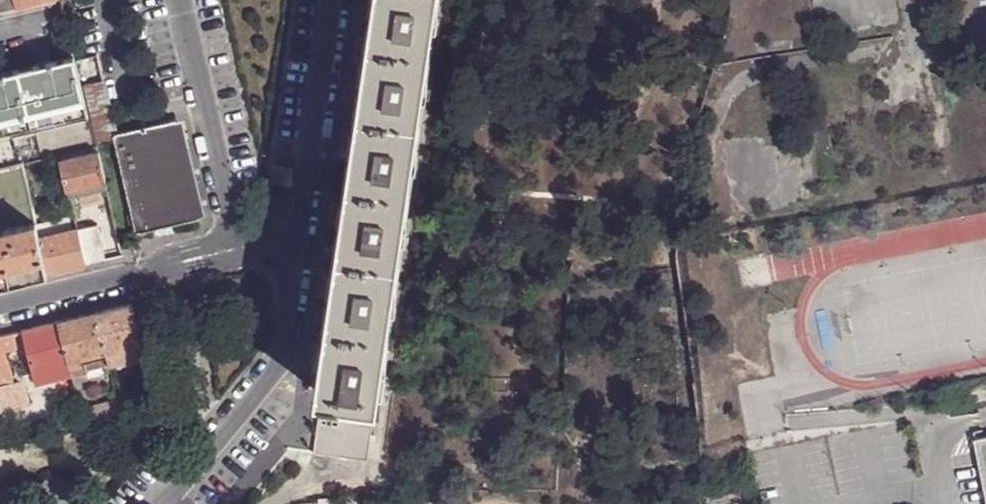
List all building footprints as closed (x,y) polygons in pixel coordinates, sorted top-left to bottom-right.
[(14,0),(0,0),(0,13),(16,9),(14,0)] [(16,9),(39,4),(54,0),(14,0),(16,9)] [(373,397),(433,0),(369,0),(311,388),(320,388),(373,397)] [(71,57),(21,69),(0,74),(0,127),(83,107),(71,57)] [(98,137),(116,133),(118,132),(106,82),(87,86),(98,137)] [(83,107),(0,127),(0,138),(85,118),(83,107)] [(85,118),(0,138),(0,170),(19,165),(56,156),(92,147),(85,118)] [(180,220),(198,217),(200,216),(177,118),(118,132),(116,133),(137,225),(139,231),(180,220)] [(129,227),(137,225),(116,133),(98,137),(94,138),(117,238),(131,235),(129,227)] [(102,182),(95,153),(57,163),(65,191),(102,182)] [(19,165),(0,170),(0,285),(10,283),(46,274),(38,239),(19,165)] [(202,232),(198,217),(180,220),(183,236),(202,232)] [(95,225),(75,230),(84,265),(104,260),(103,254),(95,225)] [(84,265),(75,230),(38,239),(46,274),(66,269),(84,265)] [(165,312),(169,311),(167,297),(154,299),(154,313),(165,312)] [(133,307),(132,304),(112,309),(94,314),(103,354),(106,368),(143,358),(131,307),(133,307)] [(103,354),(94,314),(71,319),(57,323),(65,362),(103,354)] [(33,384),(68,375),(65,362),(57,323),(21,331),(29,369),(31,374),(32,381),(33,384)] [(32,381),(31,374),(29,369),(17,372),(19,385),(32,381)] [(365,457),(373,397),(320,388),(311,449),(365,457)] [(511,391),(507,388),(506,388),(502,391),(502,393),(504,397),(508,398),(511,395),(511,391)] [(971,435),(971,436),(985,503),(985,432),(971,435)]
